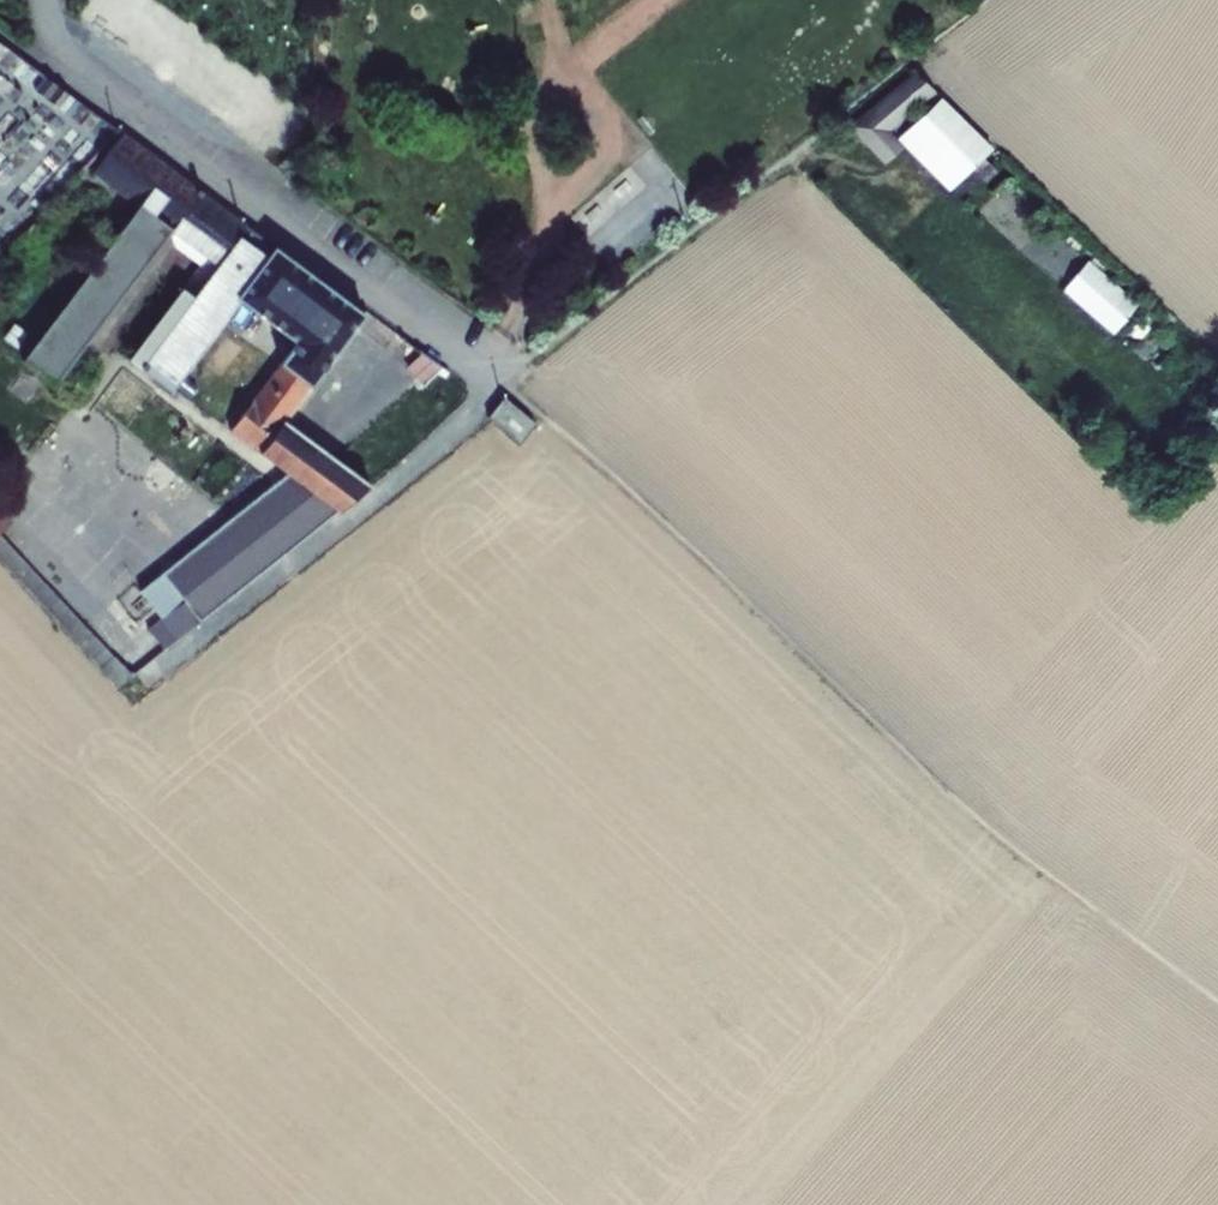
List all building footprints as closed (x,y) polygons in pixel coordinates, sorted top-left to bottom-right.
[(905,146),(898,139),(891,132),(933,92),(913,70),(850,129),(885,165),(905,146)] [(941,99),(898,139),(905,146),(947,191),(990,151),(941,99)] [(113,240),(22,361),(53,386),(170,231),(217,266),(193,297),(183,288),(128,359),(140,368),(172,392),(239,302),(296,343),(230,431),(288,475),(338,512),(369,487),(338,464),(283,423),(362,316),(122,134),(91,174),(137,208),(123,227),(107,216),(97,230),(113,240)] [(1088,262),(1063,291),(1113,334),(1138,305),(1088,262)] [(1159,324),(1148,314),(1127,338),(1139,348),(1159,324)] [(338,464),(369,487),(464,402),(466,395),(466,389),(463,384),(422,353),(406,368),(422,386),(338,464)] [(503,399),(488,418),(519,443),(534,424),(503,399)] [(338,512),(288,475),(139,593),(160,620),(148,629),(164,649),(338,512)] [(12,521),(0,508),(0,533),(12,521)] [(118,687),(131,675),(0,533),(0,560),(118,687)]
